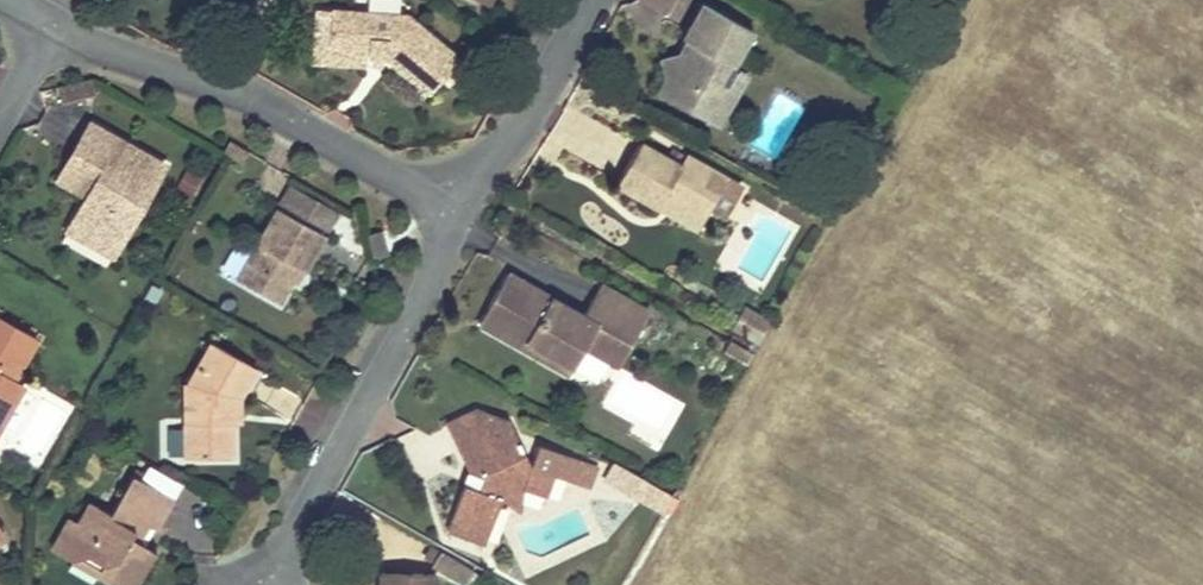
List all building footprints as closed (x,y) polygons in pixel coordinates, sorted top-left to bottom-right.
[(751,24),(710,0),(699,0),(681,29),(686,32),(695,35),(689,47),(680,44),(662,48),(664,61),(673,94),(687,102),(728,92),(723,75),(735,55),(751,24)] [(333,41),(340,6),(321,5),(315,58),(366,65),(367,54),(368,46),(333,41)] [(410,12),(340,6),(333,41),(368,46),(367,54),(381,58),(387,51),(436,86),(463,53),(410,12)] [(689,47),(695,35),(686,32),(680,44),(689,47)] [(722,120),(751,64),(735,55),(723,75),(728,92),(687,102),(722,120)] [(673,94),(664,61),(653,83),(673,94)] [(166,160),(90,118),(71,149),(109,171),(104,180),(97,176),(88,195),(76,215),(121,241),(166,160)] [(683,158),(639,135),(618,180),(658,204),(665,191),(705,214),(712,201),(727,172),(688,149),(683,158)] [(236,139),(226,156),(240,164),(249,146),(236,139)] [(109,171),(71,149),(58,175),(88,195),(97,176),(104,180),(109,171)] [(742,179),(727,172),(712,201),(726,209),(742,179)] [(320,195),(297,182),(287,200),(310,213),(320,195)] [(705,214),(665,191),(658,204),(697,227),(705,214)] [(342,207),(320,195),(310,213),(332,225),(342,207)] [(330,229),(281,201),(237,276),(281,302),(295,274),(303,277),(330,229)] [(121,241),(76,215),(68,227),(115,255),(121,241)] [(367,235),(370,252),(387,250),(384,233),(367,235)] [(586,317),(509,273),(484,322),(533,353),(541,341),(560,354),(554,365),(576,378),(594,350),(615,362),(628,338),(640,343),(656,313),(605,284),(586,317)] [(746,302),(736,321),(760,334),(771,316),(746,302)] [(26,383),(17,377),(38,338),(0,317),(0,430),(3,424),(4,423),(26,383)] [(247,391),(263,364),(213,337),(189,380),(194,455),(242,452),(239,418),(238,390),(247,391)] [(626,370),(640,343),(628,338),(615,362),(626,370)] [(751,352),(729,340),(723,350),(745,362),(751,352)] [(541,341),(533,353),(554,365),(560,354),(541,341)] [(254,396),(271,369),(263,364),(247,391),(254,396)] [(238,390),(239,418),(254,416),(254,396),(247,391),(238,390)] [(481,472),(455,524),(487,542),(504,499),(532,487),(555,498),(572,486),(575,477),(531,463),(515,422),(487,405),(456,417),(481,472)] [(109,576),(128,584),(146,584),(166,548),(148,535),(155,523),(163,527),(180,496),(134,473),(113,511),(89,499),(80,518),(70,513),(54,544),(80,558),(94,551),(115,564),(109,576)] [(532,487),(504,499),(526,510),(532,487)] [(477,566),(443,546),(435,559),(469,579),(477,566)] [(94,551),(80,558),(109,576),(115,564),(94,551)] [(440,568),(384,566),(383,584),(439,584),(440,568)]
